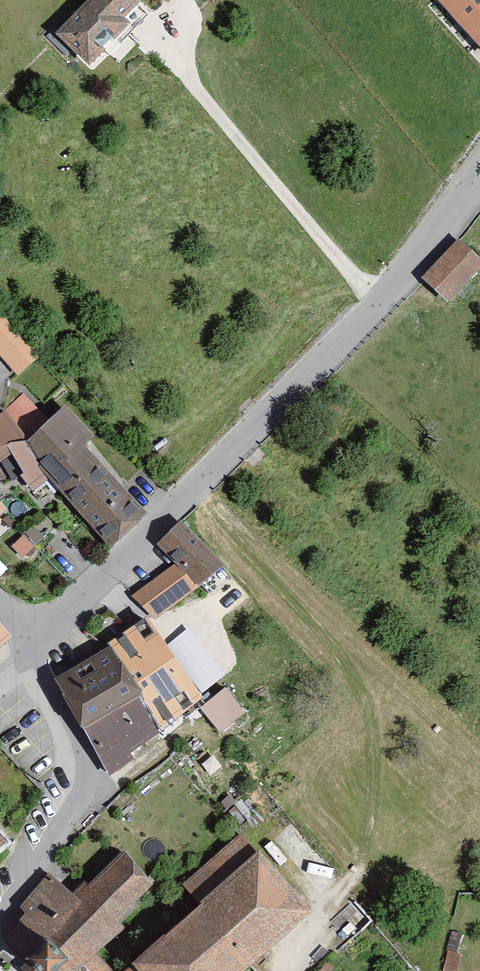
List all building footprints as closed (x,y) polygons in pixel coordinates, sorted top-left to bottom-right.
[(58,32),(93,67),(157,5),(151,0),(91,0),(58,32)] [(479,39),(479,0),(447,0),(479,39)] [(462,236),(424,276),(452,303),(479,274),(479,253),(462,236)] [(0,317),(0,350),(21,373),(45,352),(7,310),(0,317)] [(69,398),(31,436),(36,444),(58,471),(60,475),(57,480),(117,545),(154,509),(91,445),(103,435),(69,398)] [(18,452),(29,443),(31,436),(10,409),(0,417),(0,467),(18,452)] [(36,444),(18,452),(36,491),(58,471),(36,444)] [(222,565),(181,524),(161,544),(198,582),(222,565)] [(199,584),(177,564),(136,595),(157,616),(199,584)] [(150,618),(114,644),(164,727),(211,695),(150,618)] [(0,621),(0,649),(14,636),(0,621)] [(196,625),(176,635),(205,687),(225,676),(196,625)] [(114,644),(59,678),(111,772),(168,735),(164,727),(114,644)] [(228,684),(203,704),(224,729),(248,709),(228,684)] [(0,829),(0,853),(12,843),(0,829)] [(35,952),(53,970),(116,970),(120,967),(102,948),(170,883),(131,843),(78,893),(57,871),(27,899),(34,906),(19,921),(42,945),(35,952)] [(137,960),(147,970),(247,970),(320,907),(267,847),(137,960)] [(137,960),(124,970),(147,970),(137,960)]
